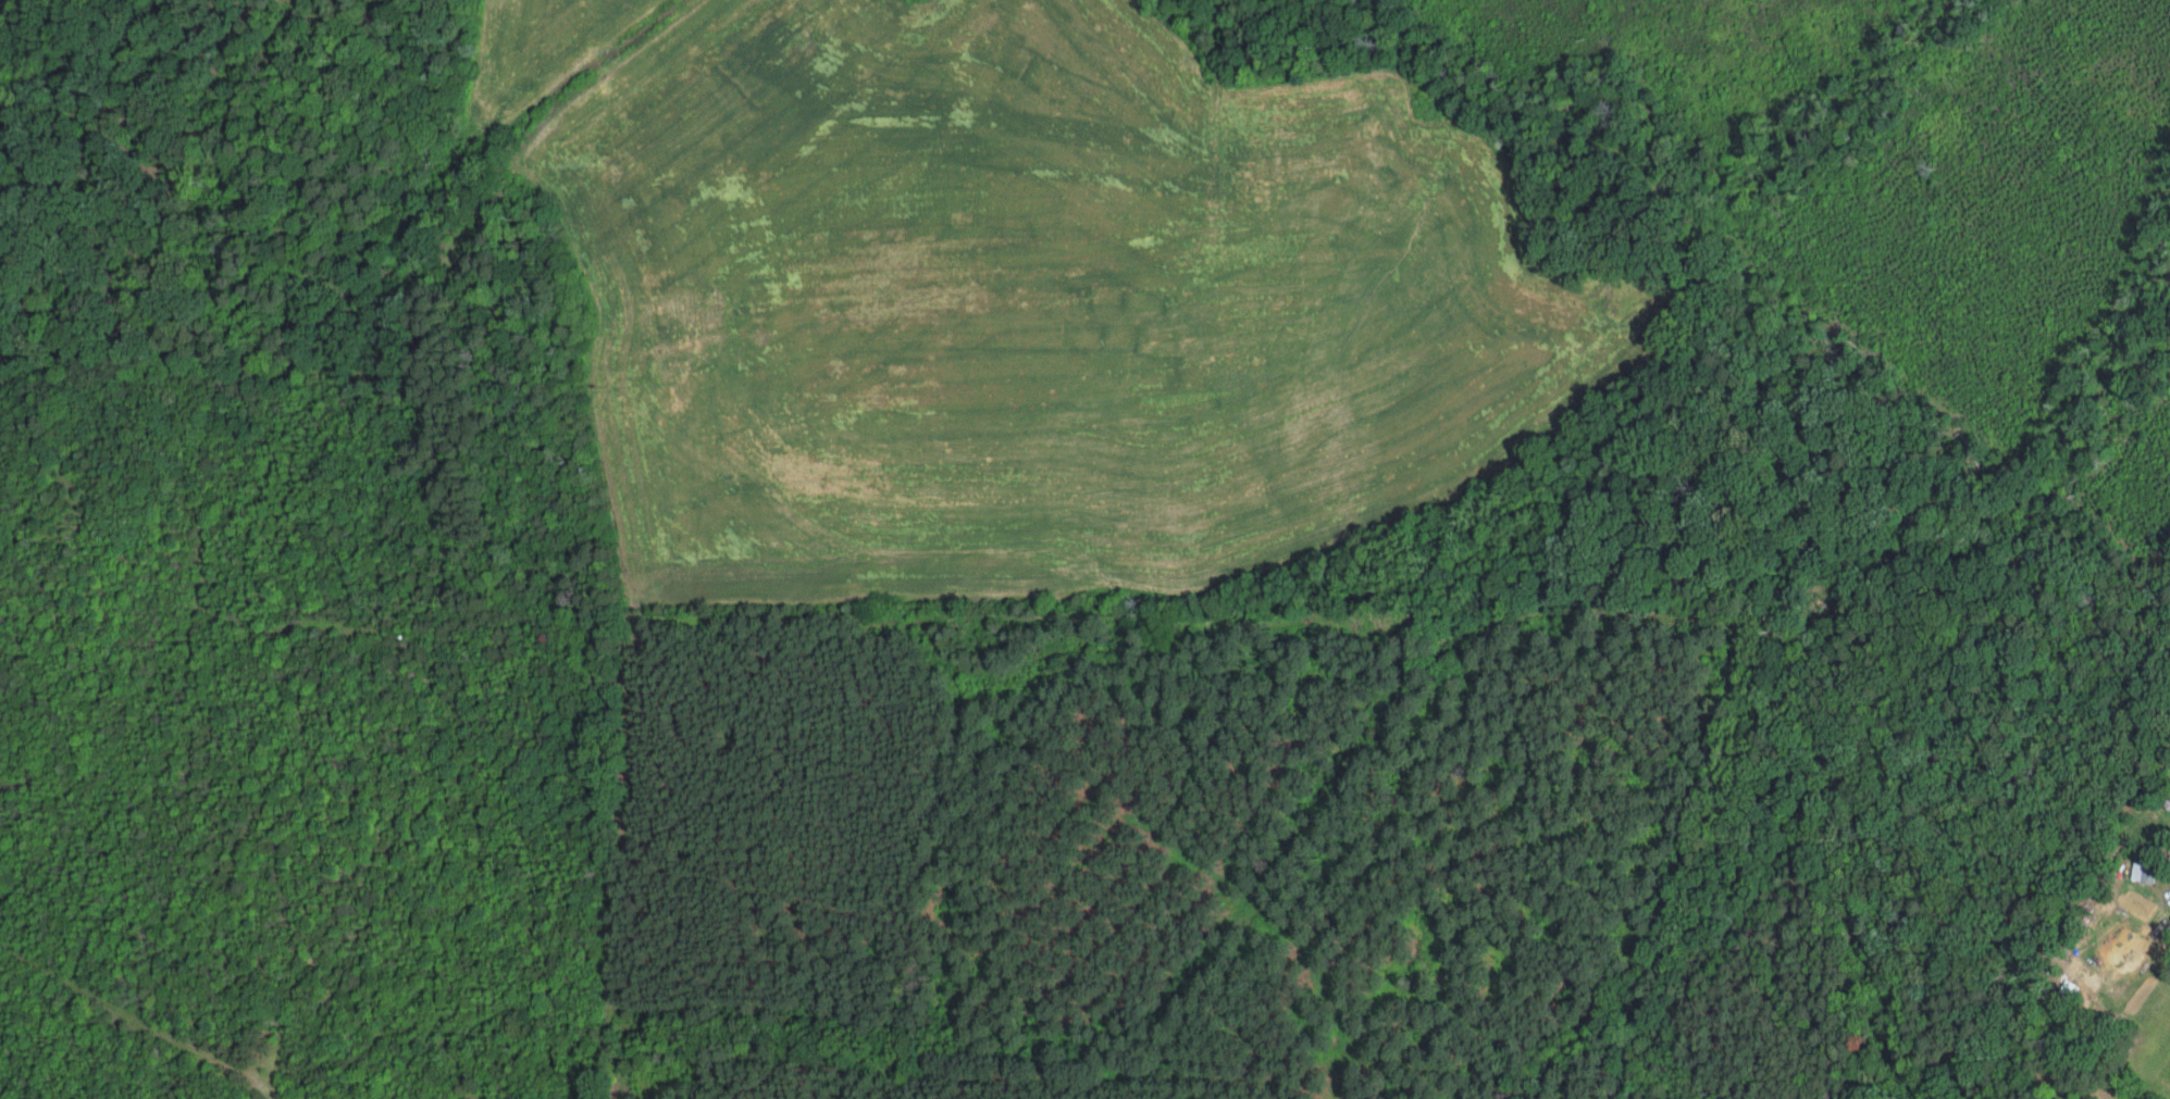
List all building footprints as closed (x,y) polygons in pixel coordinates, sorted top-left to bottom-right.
[(2129,878),(2152,883),(2155,866),(2132,861),(2129,878)]
